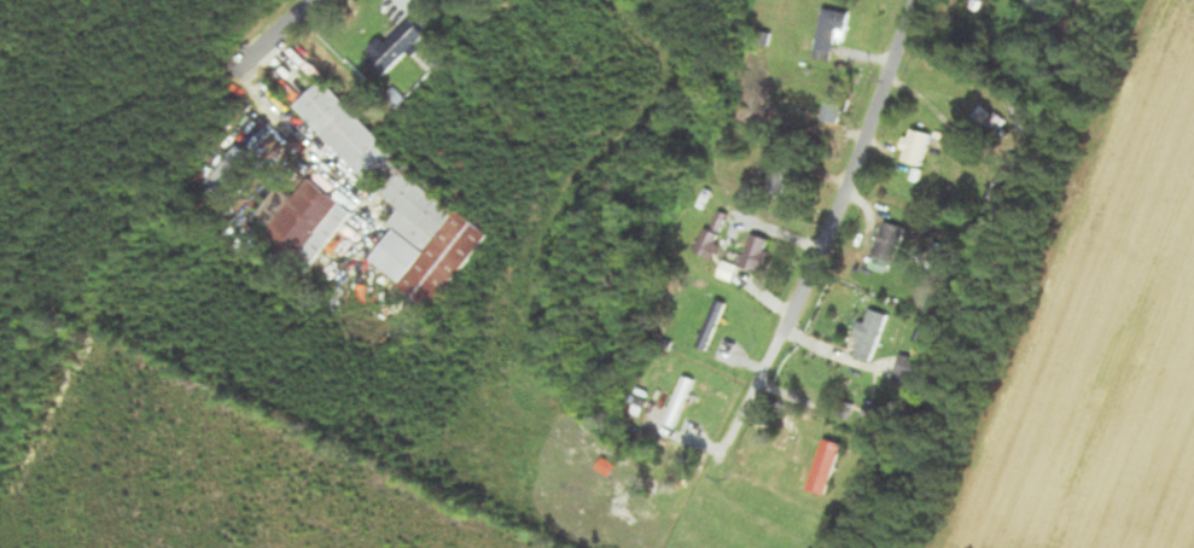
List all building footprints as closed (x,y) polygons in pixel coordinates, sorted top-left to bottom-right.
[(1079,1),(1100,9),(1103,0),(1080,0),(1079,1)] [(839,31),(845,33),(849,14),(824,9),(814,59),(833,63),(839,31)] [(369,59),(391,82),(432,42),(410,20),(369,59)] [(404,204),(388,226),(393,230),(370,260),(401,284),(460,206),(310,93),(290,118),(404,204)] [(840,124),(842,102),(826,100),(825,123),(840,124)] [(933,139),(913,128),(898,156),(918,167),(933,139)] [(209,180),(225,196),(256,166),(240,149),(209,180)] [(351,213),(308,180),(295,197),(280,185),(253,219),(268,231),(262,239),(306,273),(351,213)] [(892,274),(903,227),(880,222),(870,269),(892,274)] [(741,265),(763,272),(774,241),(752,234),(741,265)] [(729,305),(718,300),(698,347),(708,351),(729,305)] [(865,323),(861,322),(851,355),(873,362),(889,315),(870,309),(865,323)] [(666,423),(676,428),(696,380),(686,376),(666,423)] [(808,490),(826,496),(843,445),(825,439),(808,490)]
